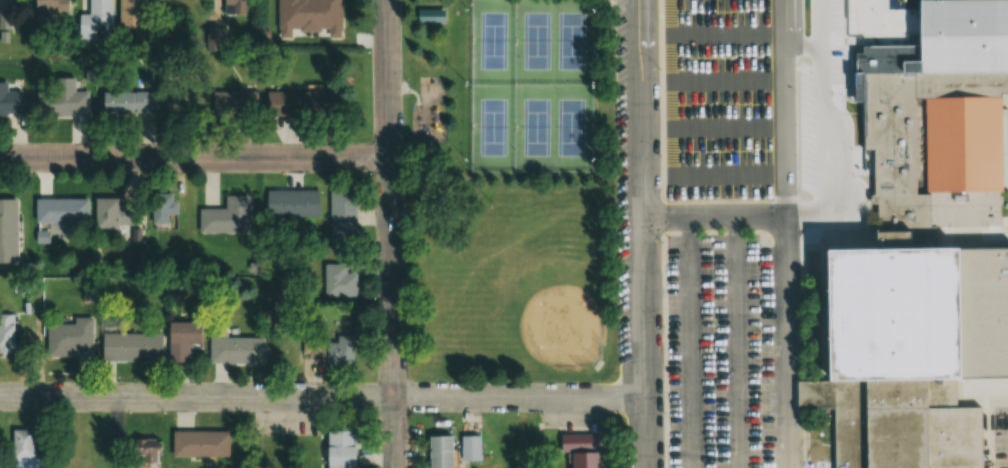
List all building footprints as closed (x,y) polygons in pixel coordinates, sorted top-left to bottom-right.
[(33,17),(69,18),(69,0),(33,0),(33,17)] [(78,14),(78,41),(111,41),(112,0),(89,0),(89,14),(78,14)] [(119,28),(143,28),(143,0),(119,0),(119,28)] [(246,0),(224,0),(224,12),(246,12),(246,0)] [(322,0),(302,0),(302,14),(322,14),(322,0)] [(914,58),(913,0),(1007,0),(1007,70),(915,72),(914,58)] [(417,7),(417,22),(446,23),(446,7),(417,7)] [(870,58),(870,69),(859,70),(861,154),(869,153),(870,217),(966,216),(967,227),(999,226),(999,188),(928,189),(929,194),(914,194),(913,95),(999,94),(999,90),(1007,89),(1007,70),(915,72),(914,58),(870,58)] [(75,77),(53,78),(53,114),(88,114),(88,91),(75,91),(75,77)] [(0,82),(0,115),(22,115),(22,91),(7,91),(7,82),(0,82)] [(155,91),(102,91),(102,114),(155,114),(155,91)] [(257,91),(215,91),(215,114),(257,114),(257,91)] [(269,91),(269,114),(327,114),(327,91),(269,91)] [(923,99),(1002,97),(1003,117),(1004,188),(999,188),(928,189),(924,189),(923,99)] [(320,217),(320,189),(269,189),(269,217),(320,217)] [(357,190),(330,190),(330,244),(357,244),(357,190)] [(152,194),(152,224),(168,224),(168,214),(177,214),(177,194),(152,194)] [(199,233),(248,233),(249,195),(225,195),(225,208),(200,208),(199,233)] [(35,198),(36,224),(42,224),(42,232),(89,232),(89,197),(35,198)] [(17,262),(17,198),(0,198),(0,262),(17,262)] [(118,198),(95,198),(95,228),(118,228),(141,228),(141,201),(118,201),(118,198)] [(814,247),(816,379),(832,379),(833,467),(979,467),(978,406),(955,407),(954,376),(1007,375),(1007,244),(814,247)] [(356,297),(356,270),(347,270),(347,264),(325,264),(325,297),(356,297)] [(0,314),(0,354),(14,354),(14,314),(0,314)] [(91,318),(74,318),(74,323),(47,323),(47,354),(91,354),(91,318)] [(167,362),(188,362),(188,344),(199,344),(199,321),(167,321),(167,362)] [(161,333),(102,333),(102,362),(161,362),(161,333)] [(325,364),(353,364),(353,335),(336,335),(336,337),(305,337),(305,359),(325,359),(325,364)] [(257,341),(257,367),(203,367),(204,340),(257,341)] [(12,429),(12,467),(47,467),(47,448),(34,448),(34,429),(12,429)] [(229,455),(229,430),(172,430),(172,455),(229,455)] [(354,430),(325,430),(326,467),(355,467),(354,430)] [(597,433),(560,433),(560,453),(569,453),(569,467),(597,467),(597,433)] [(451,435),(428,435),(428,467),(451,467),(451,435)] [(482,459),(482,435),(462,435),(462,459),(482,459)] [(130,439),(130,461),(160,461),(160,439),(130,439)]
